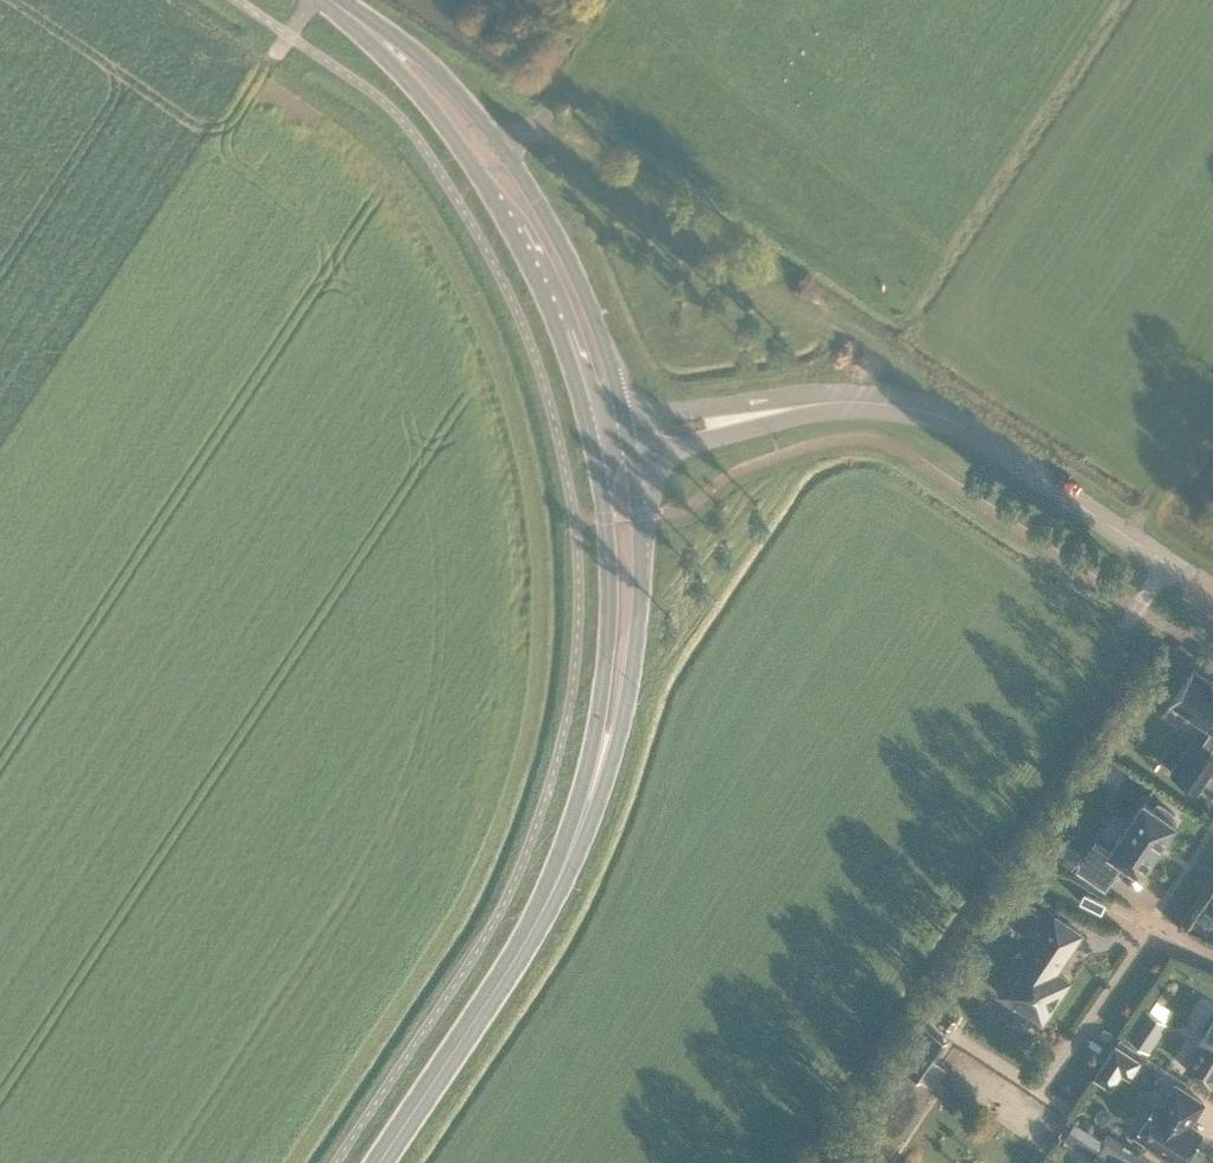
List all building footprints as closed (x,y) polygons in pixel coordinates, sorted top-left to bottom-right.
[(1192,665),(1169,699),(1211,727),(1201,743),(1191,736),(1170,768),(1197,786),(1212,762),(1212,751),(1209,748),(1212,742),(1212,678),(1210,676),(1209,677),(1192,665)] [(1098,840),(1087,857),(1114,875),(1125,860),(1143,872),(1178,821),(1174,818),(1177,813),(1160,801),(1157,806),(1146,798),(1112,849),(1098,840)] [(1044,1019),(1071,980),(1056,970),(1060,965),(1059,957),(1077,929),(1054,914),(1028,953),(1030,954),(1014,979),(1011,977),(1001,993),(1017,1004),(1018,1002),(1044,1019)] [(1148,1008),(1129,1036),(1151,1050),(1170,1022),(1148,1008)] [(950,1014),(944,1022),(952,1027),(957,1019),(950,1014)] [(832,1162),(856,1162),(917,1075),(923,1079),(950,1039),(925,1022),(830,1162),(832,1162)] [(1212,1084),(1212,1083),(1212,1023),(1200,1044),(1201,1045),(1186,1067),(1212,1084)] [(1117,1070),(1131,1051),(1116,1041),(1103,1061),(1117,1070)] [(1178,1084),(1164,1106),(1159,1103),(1139,1132),(1183,1161),(1202,1131),(1191,1124),(1205,1102),(1178,1084)] [(1129,1156),(1105,1140),(1100,1149),(1098,1148),(1089,1162),(1125,1162),(1129,1156)]
